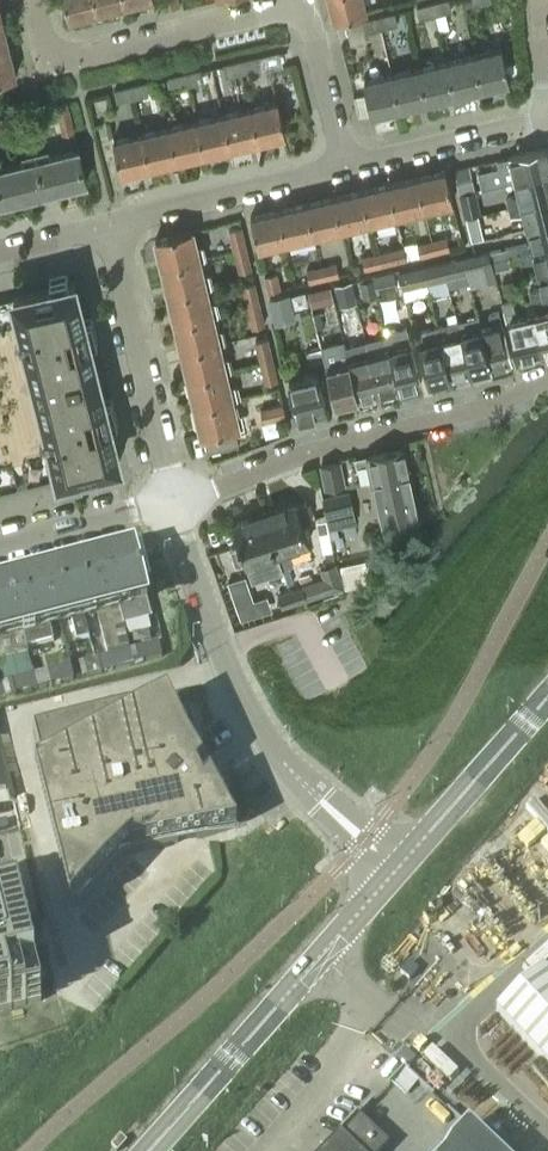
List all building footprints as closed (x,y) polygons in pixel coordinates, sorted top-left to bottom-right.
[(97,11),(94,0),(64,0),(68,18),(97,11)] [(125,4),(124,0),(94,0),(97,11),(125,4)] [(178,0),(162,0),(164,9),(180,5),(178,0)] [(364,0),(329,0),(333,18),(367,10),(364,0)] [(433,3),(436,14),(451,10),(449,0),(444,0),(433,3)] [(436,14),(433,3),(417,7),(420,18),(436,14)] [(394,12),(379,16),(381,28),(397,24),(394,12)] [(381,28),(379,16),(363,20),(366,32),(381,28)] [(9,46),(2,18),(0,19),(0,48),(9,46)] [(9,46),(0,48),(0,79),(16,75),(9,46)] [(474,54),(482,87),(509,81),(501,47),(474,54)] [(474,54),(446,60),(454,94),(482,87),(474,54)] [(239,61),(242,72),(258,69),(255,57),(239,61)] [(454,94),(446,60),(419,67),(427,100),(454,94)] [(226,76),(242,72),(239,61),(224,64),(226,76)] [(419,67),(392,73),(400,106),(427,100),(419,67)] [(184,73),(187,85),(203,81),(200,70),(184,73)] [(171,88),(187,85),(184,73),(169,77),(171,88)] [(372,113),(400,106),(392,73),(364,80),(372,113)] [(130,86),(133,98),(149,94),(146,82),(130,86)] [(117,101),(133,98),(130,86),(114,90),(117,101)] [(249,107),(257,140),(286,133),(278,100),(249,107)] [(60,118),(70,116),(67,102),(56,104),(60,118)] [(257,140),(249,107),(222,113),(230,146),(257,140)] [(230,146),(222,113),(195,120),(203,153),(230,146)] [(1,129),(15,126),(12,115),(0,118),(0,126),(1,129)] [(70,116),(60,118),(63,132),(74,130),(70,116)] [(203,153),(195,120),(169,126),(176,159),(203,153)] [(142,133),(149,166),(176,159),(169,126),(142,133)] [(149,166),(142,133),(113,139),(121,172),(149,166)] [(515,179),(547,172),(547,152),(547,147),(497,159),(500,168),(511,165),(515,179)] [(78,148),(36,158),(44,191),(86,180),(78,148)] [(44,191),(36,158),(0,167),(0,187),(4,201),(44,191)] [(445,170),(417,176),(424,208),(453,201),(445,170)] [(515,179),(518,194),(507,197),(509,206),(547,196),(547,172),(515,179)] [(460,192),(474,189),(470,175),(457,178),(460,192)] [(397,214),(424,208),(417,176),(389,183),(397,214)] [(369,221),(397,214),(389,183),(362,189),(369,221)] [(342,227),(369,221),(362,189),(334,196),(342,227)] [(463,207),(477,204),(474,189),(460,192),(463,207)] [(314,234),(342,227),(334,196),(307,202),(314,234)] [(509,206),(511,215),(523,212),(526,226),(547,221),(547,196),(509,206)] [(286,240),(314,234),(307,202),(279,209),(286,240)] [(258,247),(286,240),(279,209),(251,216),(258,247)] [(547,246),(547,221),(526,226),(530,241),(500,248),(502,257),(507,256),(520,253),(547,246)] [(229,225),(234,247),(245,244),(240,223),(229,225)] [(471,239),(483,237),(479,223),(468,225),(471,239)] [(162,264),(162,266),(199,257),(192,229),(155,238),(157,243),(156,245),(157,252),(159,253),(160,258),(159,258),(160,265),(162,264)] [(447,237),(432,240),(435,251),(449,248),(447,237)] [(435,251),(432,240),(417,244),(420,255),(435,251)] [(245,244),(234,247),(239,268),(250,266),(245,244)] [(520,253),(523,262),(534,259),(538,273),(547,271),(547,246),(520,253)] [(391,250),(377,253),(379,265),(394,261),(391,250)] [(488,250),(463,257),(467,271),(492,265),(488,250)] [(365,268),(379,265),(377,253),(362,257),(365,268)] [(509,265),(507,256),(502,257),(491,260),(494,269),(509,265)] [(206,285),(199,257),(162,266),(163,271),(162,273),(164,280),(166,281),(167,285),(165,286),(167,293),(168,292),(169,294),(206,285)] [(467,271),(463,257),(443,262),(447,276),(453,302),(461,300),(455,274),(467,271)] [(443,262),(423,266),(426,281),(447,276),(443,262)] [(336,263),(321,266),(324,278),(339,274),(336,263)] [(309,281),(324,278),(321,266),(307,270),(309,281)] [(426,281),(423,266),(404,271),(407,286),(426,281)] [(375,290),(395,285),(392,269),(371,274),(372,278),(375,290)] [(532,299),(543,297),(544,298),(547,296),(547,271),(538,273),(541,287),(529,290),(532,299)] [(276,273),(265,276),(268,291),(280,288),(276,273)] [(372,278),(361,281),(364,295),(375,292),(375,290),(372,278)] [(242,281),(247,303),(258,300),(253,279),(242,281)] [(334,283),(338,299),(354,296),(350,279),(334,283)] [(513,279),(503,282),(506,295),(516,293),(513,279)] [(14,296),(59,476),(119,461),(73,281),(14,296)] [(212,313),(206,285),(169,294),(170,299),(169,301),(170,308),(172,309),(173,314),(172,314),(173,321),(175,320),(175,322),(212,313)] [(324,286),(306,290),(309,302),(327,298),(324,286)] [(293,318),(287,294),(269,299),(274,322),(293,318)] [(59,476),(14,296),(0,300),(0,491),(18,487),(15,477),(23,475),(26,485),(59,476)] [(516,359),(540,353),(531,315),(517,318),(512,298),(502,301),(504,309),(516,359)] [(263,321),(258,300),(247,303),(252,324),(263,321)] [(492,326),(481,328),(481,329),(490,366),(511,361),(499,311),(489,313),(492,326)] [(531,315),(540,353),(547,351),(547,311),(531,315)] [(182,350),(219,341),(212,313),(175,322),(176,327),(175,329),(177,336),(179,337),(180,341),(178,342),(180,348),(181,348),(182,350)] [(490,366),(481,329),(481,328),(478,316),(458,321),(470,371),(490,366)] [(437,326),(441,338),(450,376),(470,371),(458,321),(437,326)] [(389,349),(399,388),(420,383),(406,326),(394,329),(398,346),(389,349)] [(429,381),(450,376),(441,338),(430,341),(426,328),(417,331),(429,381)] [(255,337),(260,358),(271,356),(266,334),(255,337)] [(379,351),(369,354),(379,393),(399,388),(389,349),(385,335),(376,337),(379,351)] [(225,369),(219,341),(182,350),(183,355),(182,357),(183,364),(185,365),(186,369),(185,370),(186,376),(188,376),(188,378),(225,369)] [(355,342),(344,345),(358,398),(379,393),(369,354),(359,356),(355,342)] [(335,404),(358,398),(344,345),(331,348),(335,362),(325,365),(335,404)] [(309,363),(324,359),(321,347),(306,351),(309,363)] [(276,377),(271,356),(260,358),(265,380),(276,377)] [(195,406),(232,397),(225,369),(188,378),(189,383),(188,385),(190,392),(192,393),(193,397),(191,398),(193,404),(194,404),(195,406)] [(326,406),(317,371),(288,378),(297,414),(326,406)] [(239,426),(232,397),(195,406),(196,411),(195,413),(196,419),(198,421),(199,425),(198,426),(199,432),(201,432),(202,434),(204,434),(207,450),(239,443),(235,427),(239,426)] [(261,408),(264,420),(285,415),(283,403),(261,408)] [(371,479),(409,470),(404,447),(355,458),(357,468),(368,465),(371,479)] [(344,483),(339,461),(321,465),(326,487),(344,483)] [(371,479),(376,501),(414,493),(409,470),(371,479)] [(324,497),(327,512),(353,506),(349,491),(324,497)] [(420,517),(414,493),(376,501),(381,525),(420,517)] [(264,512),(284,572),(288,583),(293,582),(288,564),(292,563),(287,548),(309,541),(302,520),(311,517),(306,501),(297,504),(296,501),(264,512)] [(353,506),(327,512),(330,527),(356,521),(353,506)] [(278,574),(284,572),(264,512),(232,522),(239,543),(230,546),(236,563),(245,560),(245,562),(267,555),(272,570),(276,568),(278,574)] [(317,520),(319,532),(328,530),(326,518),(317,520)] [(0,587),(0,673),(6,697),(37,689),(27,649),(39,646),(34,627),(65,619),(71,642),(88,637),(82,614),(96,611),(111,669),(136,663),(126,625),(151,618),(134,552),(0,587)] [(368,554),(342,563),(349,584),(375,575),(368,554)] [(341,587),(334,564),(320,569),(323,579),(290,590),(294,602),(341,587)] [(256,610),(244,576),(231,580),(243,614),(256,610)] [(139,648),(142,661),(161,656),(158,643),(139,648)] [(79,664),(82,677),(101,672),(98,659),(79,664)] [(47,672),(51,685),(73,679),(69,666),(47,672)] [(34,776),(70,914),(121,857),(236,828),(235,826),(222,774),(215,775),(208,749),(201,750),(187,694),(32,733),(42,772),(34,776)] [(20,869),(13,849),(0,854),(0,876),(20,869)] [(4,1010),(9,1009),(11,1009),(24,1006),(26,1006),(26,1005),(41,1001),(37,986),(37,984),(36,984),(34,976),(34,973),(34,971),(33,971),(31,960),(31,958),(30,958),(27,947),(28,947),(28,945),(27,945),(25,937),(24,934),(25,934),(24,932),(21,921),(22,921),(21,919),(18,908),(19,908),(18,906),(14,891),(0,895),(0,1011),(4,1010)] [(496,1011),(547,1068),(547,975),(542,969),(496,1011)] [(346,1136),(362,1150),(382,1150),(387,1146),(360,1120),(346,1136)] [(468,1129),(447,1150),(491,1150),(468,1129)] [(340,1136),(325,1150),(356,1150),(340,1136)]
